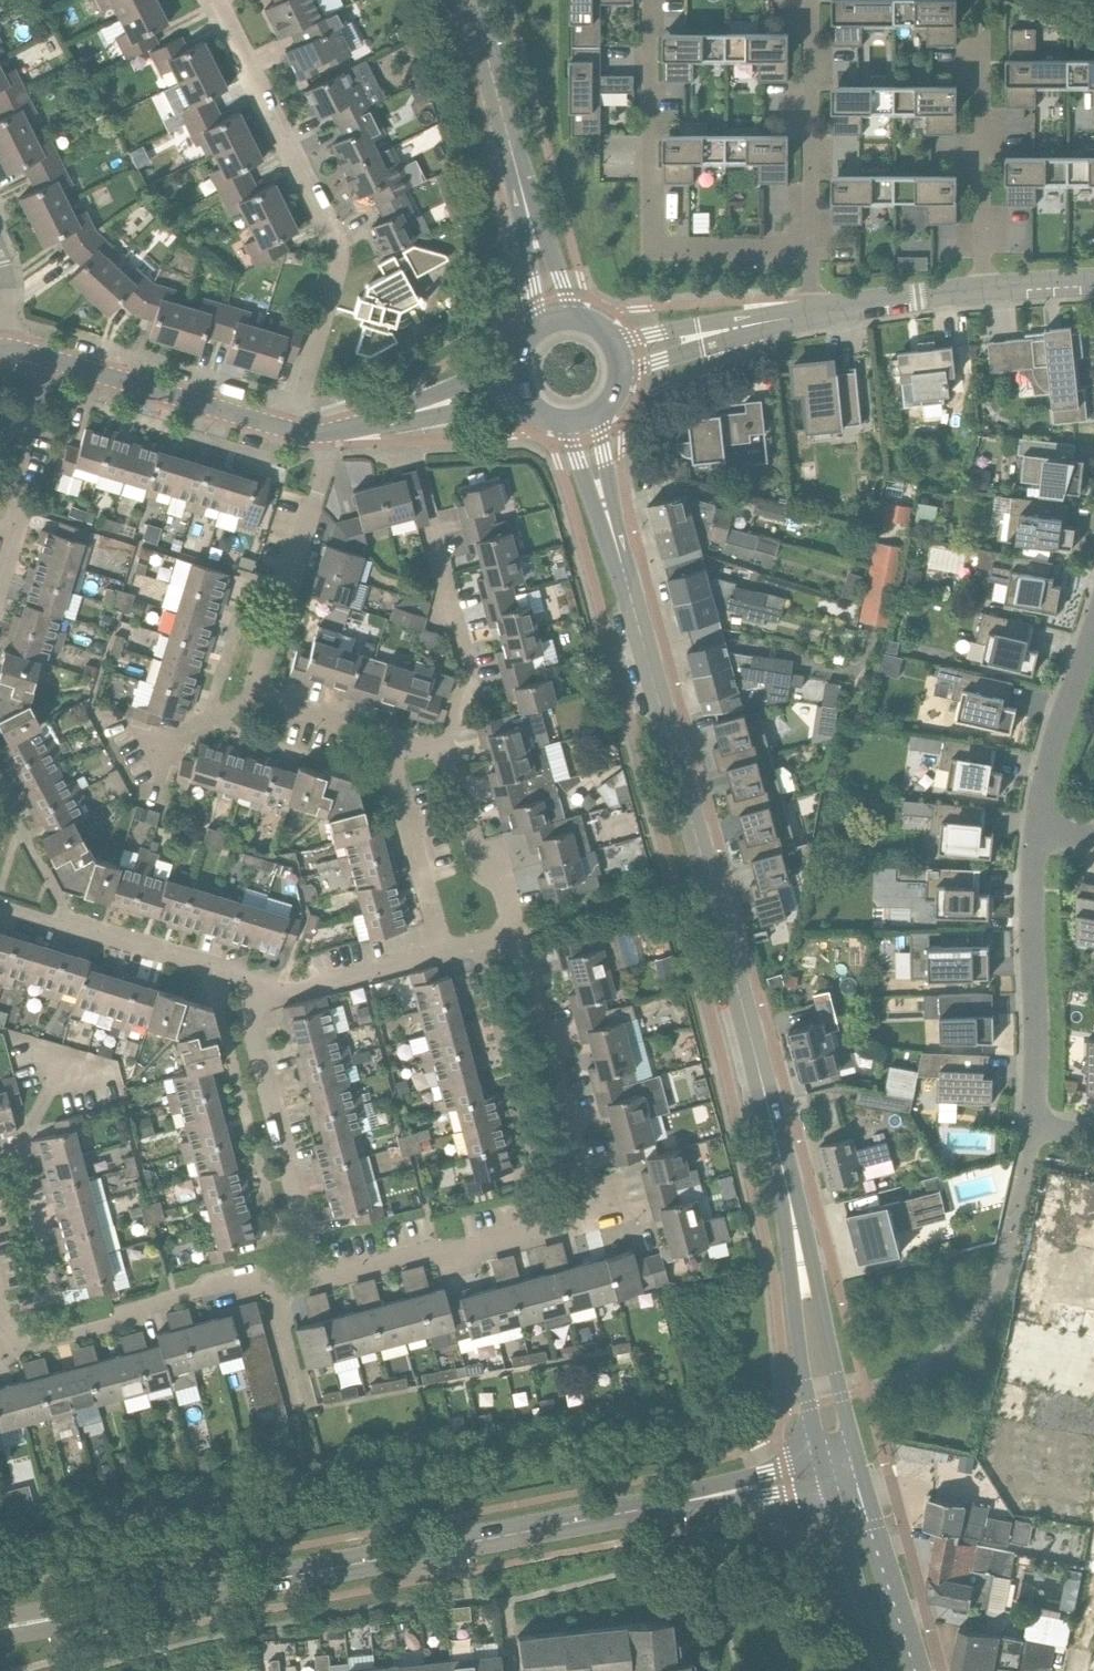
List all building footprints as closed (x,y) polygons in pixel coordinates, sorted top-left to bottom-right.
[(156,0),(96,0),(101,10),(112,5),(119,18),(156,0)] [(126,59),(152,46),(146,34),(168,23),(156,0),(119,18),(125,32),(114,37),(126,59)] [(323,17),(315,0),(274,0),(277,4),(265,10),(279,40),(291,34),(323,17)] [(634,5),(634,0),(571,0),(571,24),(572,24),(572,47),(601,47),(601,5),(634,5)] [(894,24),(894,0),(833,0),(833,24),(833,47),(863,47),(863,24),(894,24)] [(957,24),(957,0),(894,0),(894,24),(927,24),(927,47),(957,47),(957,24)] [(323,17),(291,34),(297,47),(286,53),(299,79),(313,72),(315,66),(314,64),(327,58),(330,64),(350,54),(338,28),(346,24),(338,9),(323,17)] [(1036,86),(1069,86),(1069,60),(1036,60),(1036,29),(1011,29),(1011,60),(1006,60),(1006,86),(1007,109),(1036,109),(1036,86)] [(694,59),(724,59),(724,34),(664,34),(664,60),(664,82),(694,82),(694,59)] [(788,82),(789,59),(789,34),(724,34),(724,59),(759,59),(759,82),(788,82)] [(178,83),(215,65),(204,41),(182,52),(176,40),(149,53),(161,76),(171,70),(178,83)] [(601,93),(634,93),(634,76),(601,76),(601,47),(572,47),(572,61),(571,61),(571,113),(572,113),(572,137),(601,137),(601,93)] [(1069,60),(1069,86),(1093,86),(1093,60),(1069,60)] [(26,90),(15,68),(4,73),(0,64),(0,103),(26,90)] [(185,124),(211,111),(205,99),(227,88),(215,65),(178,83),(184,96),(173,102),(185,124)] [(337,125),(371,107),(359,83),(349,87),(342,72),(305,91),(319,119),(331,113),(337,125)] [(863,112),(894,112),(894,87),(833,87),(833,113),(833,135),(863,135),(863,112)] [(957,135),(957,113),(957,112),(957,87),(894,87),(894,112),(927,112),(927,135),(957,135)] [(33,131),(27,118),(37,113),(26,90),(0,103),(0,104),(6,115),(0,118),(0,148),(33,131)] [(345,171),(378,155),(370,140),(384,133),(371,107),(337,125),(344,140),(332,145),(345,171)] [(213,154),(251,136),(239,112),(217,123),(211,111),(185,124),(196,147),(207,141),(213,154)] [(708,136),(708,124),(685,124),(684,136),(708,136)] [(62,162),(51,139),(40,144),(33,131),(0,148),(0,158),(7,173),(29,162),(35,174),(62,162)] [(220,195),(247,182),(241,170),(262,159),(251,136),(213,154),(220,167),(209,173),(220,195)] [(694,161),(726,161),(726,136),(708,136),(684,136),(664,136),(664,161),(664,184),(694,184),(694,161)] [(788,184),(789,161),(789,136),(726,136),(726,161),(759,161),(759,184),(788,184)] [(403,192),(412,188),(399,163),(385,170),(378,155),(345,171),(358,197),(370,191),(377,205),(403,192)] [(1036,183),(1069,183),(1069,158),(1006,158),(1007,183),(1007,206),(1036,206),(1036,183)] [(1069,158),(1069,183),(1093,183),(1093,158),(1069,158)] [(32,220),(69,202),(62,189),(73,184),(62,162),(35,174),(41,186),(20,197),(32,220)] [(863,202),(895,202),(895,177),(833,177),(833,202),(833,225),(863,225),(863,202)] [(957,225),(957,202),(957,177),(895,177),(895,202),(927,202),(927,225),(957,225)] [(249,226),(286,207),(274,183),(253,194),(247,182),(220,195),(231,218),(242,213),(249,226)] [(382,256),(414,240),(406,224),(416,219),(403,192),(377,205),(385,220),(372,226),(377,236),(373,238),(382,256)] [(72,248),(96,230),(86,210),(76,215),(69,202),(32,220),(43,244),(65,234),(72,248)] [(244,244),(255,266),(282,253),(276,241),(298,230),(286,207),(249,226),(255,239),(244,244)] [(89,297),(117,266),(106,255),(114,247),(96,230),(72,248),(85,261),(69,279),(89,297)] [(378,265),(385,277),(367,286),(363,299),(358,297),(353,314),(363,317),(361,325),(364,326),(356,353),(370,357),(397,342),(392,333),(387,332),(389,325),(395,327),(399,311),(414,303),(423,306),(424,299),(416,297),(408,282),(448,260),(445,255),(413,246),(402,252),(405,256),(396,261),(394,257),(378,265)] [(124,296),(138,309),(153,282),(136,267),(128,275),(117,266),(89,297),(108,314),(124,296)] [(149,337),(174,345),(186,305),(172,301),(176,289),(153,282),(138,309),(156,314),(149,337)] [(206,329),(219,333),(228,304),(204,297),(200,309),(186,305),(174,345),(199,352),(206,329)] [(225,360),(250,368),(262,327),(249,323),(252,312),(228,304),(219,333),(232,337),(225,360)] [(282,352),(295,356),(303,328),(279,321),(276,331),(262,327),(250,368),(275,375),(282,352)] [(1088,421),(1085,390),(1079,391),(1075,358),(1084,357),(1081,334),(1073,335),(1072,328),(1052,330),(1045,330),(1046,333),(1028,335),(1028,339),(989,344),(992,373),(1021,370),(1021,364),(1032,363),(1032,367),(1033,372),(1033,374),(1035,379),(1037,383),(1038,385),(1040,389),(1043,393),(1046,425),(1088,421)] [(936,341),(920,343),(921,357),(892,360),(894,376),(902,376),(903,383),(914,381),(916,399),(922,398),(923,406),(946,404),(945,395),(950,395),(949,377),(957,376),(953,347),(937,349),(936,341)] [(811,431),(820,430),(863,425),(858,372),(830,375),(828,362),(794,365),(797,393),(807,392),(811,431)] [(682,451),(683,453),(685,454),(688,455),(691,456),(694,457),(694,463),(727,460),(725,445),(752,443),(751,435),(766,434),(763,401),(747,402),(747,412),(690,418),(691,425),(689,425),(686,426),(684,428),(682,429),(681,432),(679,434),(678,436),(678,439),(678,440),(678,443),(678,444),(679,446),(680,448),(680,449),(682,451)] [(75,467),(99,474),(112,432),(100,428),(98,434),(86,430),(79,450),(68,446),(60,471),(73,475),(75,467)] [(99,474),(124,481),(135,445),(123,441),(124,435),(112,432),(99,474)] [(1081,494),(1085,467),(1074,466),(1077,445),(1020,438),(1018,455),(1025,456),(1022,480),(1066,485),(1065,492),(1081,494)] [(124,481),(147,488),(160,446),(148,443),(147,448),(135,445),(124,481)] [(157,491),(172,495),(183,459),(171,455),(173,450),(160,446),(147,488),(144,497),(154,500),(157,491)] [(183,509),(193,512),(209,461),(197,457),(195,463),(183,459),(172,495),(186,500),(183,509)] [(206,506),(221,510),(232,474),(219,470),(221,464),(209,461),(193,512),(203,515),(206,506)] [(412,507),(424,503),(416,471),(402,474),(403,479),(379,486),(389,523),(414,516),(412,507)] [(254,530),(262,505),(270,479),(245,472),(243,477),(232,474),(221,510),(245,518),(242,527),(254,530)] [(861,622),(872,625),(889,628),(917,487),(888,481),(860,622),(861,622)] [(464,530),(496,522),(492,510),(504,507),(497,482),(462,491),(466,505),(461,506),(465,520),(462,520),(464,530)] [(363,530),(389,523),(379,486),(353,493),(360,517),(336,524),(360,548),(368,545),(363,530)] [(766,538),(768,538),(770,531),(754,526),(754,522),(734,516),(734,513),(716,508),(716,510),(692,507),(688,494),(649,505),(657,533),(695,523),(766,538)] [(1074,549),(1076,528),(1063,526),(1065,505),(1013,498),(1008,541),(1074,549)] [(99,527),(109,530),(112,520),(102,517),(99,527)] [(109,530),(118,533),(121,523),(112,520),(109,530)] [(40,556),(76,567),(88,530),(61,522),(57,534),(42,529),(38,542),(44,544),(40,556)] [(482,565),(518,555),(511,532),(499,535),(496,522),(464,530),(467,541),(470,540),(474,554),(478,552),(482,565)] [(668,573),(706,563),(704,557),(705,557),(702,547),(700,537),(709,537),(708,538),(727,543),(749,548),(751,542),(764,545),(766,538),(695,523),(657,533),(668,573)] [(362,555),(358,554),(360,548),(336,524),(329,545),(326,545),(319,569),(354,581),(362,555)] [(929,566),(963,574),(968,553),(934,545),(929,566)] [(1063,587),(1056,586),(1057,579),(1051,578),(1054,564),(995,552),(990,581),(1009,585),(1005,604),(1057,614),(1063,587)] [(484,603),(515,595),(512,583),(524,580),(518,555),(482,565),(485,578),(481,579),(483,589),(480,590),(484,603)] [(32,581),(69,592),(76,567),(40,556),(32,581)] [(183,585),(225,598),(228,588),(222,586),(226,573),(190,562),(183,585)] [(135,572),(144,575),(147,566),(138,563),(135,572)] [(782,611),(783,611),(786,599),(737,586),(738,584),(718,578),(710,580),(706,563),(668,573),(669,578),(676,604),(714,594),(782,611)] [(354,581),(319,569),(311,594),(347,606),(354,581)] [(25,604),(61,615),(69,592),(32,581),(25,604)] [(176,609),(212,620),(215,610),(221,612),(225,598),(183,585),(176,609)] [(113,598),(122,601),(125,592),(116,589),(113,598)] [(122,601),(132,604),(135,595),(125,592),(122,601)] [(724,632),(724,630),(720,620),(732,617),(731,611),(746,614),(746,613),(779,621),(782,611),(714,594),(676,604),(683,630),(688,629),(691,640),(724,632)] [(501,638),(537,629),(531,605),(519,608),(515,595),(484,603),(487,617),(491,617),(493,627),(498,626),(501,638)] [(110,608),(120,611),(122,601),(113,598),(110,608)] [(120,611),(129,614),(132,604),(122,601),(120,611)] [(18,629),(63,643),(67,633),(57,630),(61,615),(25,604),(18,629)] [(391,620),(423,630),(427,616),(395,607),(391,620)] [(168,634),(210,646),(213,636),(208,634),(212,620),(176,609),(168,634)] [(1034,675),(1040,652),(1026,648),(1032,624),(984,613),(977,643),(986,645),(982,663),(1034,675)] [(11,653),(40,663),(46,665),(51,649),(61,652),(63,643),(18,629),(11,653)] [(503,678),(535,670),(532,656),(544,652),(537,629),(501,638),(504,651),(500,652),(503,662),(499,663),(503,678)] [(734,665),(792,674),(794,661),(753,655),(753,656),(730,652),(724,632),(691,640),(694,650),(689,652),(695,676),(734,665)] [(161,658),(197,669),(200,658),(206,660),(210,646),(168,634),(161,658)] [(113,645),(122,648),(125,638),(116,635),(113,645)] [(315,678),(328,682),(338,648),(313,640),(310,650),(299,647),(289,679),(303,683),(304,680),(314,683),(315,678)] [(122,648),(113,645),(110,654),(119,657),(122,648)] [(348,697),(362,701),(371,670),(358,666),(362,655),(338,648),(328,682),(340,686),(339,690),(349,693),(348,697)] [(886,650),(881,669),(899,674),(904,655),(886,650)] [(28,701),(40,663),(11,653),(4,651),(0,664),(0,728),(7,742),(40,724),(28,701)] [(153,684),(195,697),(199,684),(193,683),(197,669),(161,658),(153,684)] [(387,700),(400,704),(411,669),(386,662),(383,673),(371,670),(362,701),(375,705),(376,702),(386,705),(387,700)] [(705,714),(746,708),(741,691),(767,695),(770,704),(789,701),(787,693),(791,693),(790,687),(792,674),(734,665),(695,676),(705,714)] [(411,669),(400,704),(413,708),(411,712),(421,715),(420,718),(434,723),(444,692),(431,688),(434,676),(411,669)] [(520,712),(557,703),(550,678),(538,681),(535,670),(503,678),(507,690),(510,690),(513,700),(517,699),(520,712)] [(1018,709),(1004,706),(1009,682),(958,670),(952,699),(961,701),(957,720),(1012,733),(1018,709)] [(162,714),(182,720),(186,707),(191,708),(195,697),(153,684),(146,707),(137,705),(133,718),(158,725),(162,714)] [(837,738),(838,704),(818,704),(817,737),(837,738)] [(728,769),(772,757),(760,712),(747,716),(746,713),(716,721),(722,745),(714,747),(721,771),(728,769)] [(495,761),(530,751),(523,725),(511,728),(507,715),(476,723),(480,738),(484,737),(486,747),(491,746),(495,761)] [(609,728),(607,720),(603,721),(601,716),(590,719),(593,732),(609,728)] [(4,759),(9,770),(57,745),(52,735),(44,740),(38,728),(41,726),(40,724),(7,742),(2,744),(9,756),(4,759)] [(609,728),(593,732),(597,747),(613,742),(609,728)] [(910,751),(924,754),(927,736),(913,734),(910,751)] [(1000,797),(1004,774),(990,771),(994,747),(946,739),(941,769),(950,771),(947,789),(1000,797)] [(27,791),(61,772),(54,758),(62,753),(68,749),(64,741),(57,745),(9,770),(15,781),(21,780),(27,791)] [(190,780),(214,788),(227,746),(215,742),(213,748),(200,744),(194,763),(182,760),(174,785),(187,789),(190,780)] [(214,788),(238,795),(249,759),(237,755),(239,749),(227,746),(214,788)] [(497,799),(527,790),(524,776),(536,773),(530,751),(495,761),(497,771),(493,772),(496,782),(493,783),(497,799)] [(238,795),(262,802),(275,760),(263,757),(262,762),(249,759),(238,795)] [(741,814),(785,802),(772,757),(728,769),(734,790),(727,793),(733,816),(741,814)] [(272,806),(286,808),(297,773),(286,770),(287,764),(275,760),(262,802),(259,811),(269,814),(272,806)] [(370,832),(363,808),(355,778),(324,768),(323,773),(299,766),(297,773),(286,808),(287,808),(289,802),(314,810),(314,811),(325,814),(327,818),(334,843),(370,832)] [(28,805),(34,816),(82,790),(76,780),(68,784),(61,772),(27,791),(33,802),(28,805)] [(618,803),(629,800),(625,785),(614,788),(618,803)] [(50,834),(75,823),(85,817),(77,802),(86,798),(82,790),(34,816),(40,827),(45,824),(50,834)] [(526,829),(549,823),(543,798),(530,802),(527,790),(497,799),(500,811),(503,810),(506,820),(510,819),(514,832),(526,829)] [(905,799),(904,826),(931,827),(932,799),(905,799)] [(757,859),(797,846),(785,802),(741,814),(747,837),(740,840),(746,862),(753,860),(757,859)] [(995,834),(981,832),(983,808),(934,803),(932,834),(941,835),(939,853),(993,858),(995,834)] [(543,863),(579,854),(572,830),(560,833),(557,821),(549,823),(526,829),(529,843),(533,842),(535,852),(539,851),(543,863)] [(108,902),(119,865),(95,858),(91,851),(83,839),(75,823),(50,834),(41,839),(52,862),(47,864),(60,888),(108,902)] [(205,837),(223,843),(226,833),(208,828),(205,837)] [(340,868),(392,854),(389,841),(383,842),(379,829),(370,832),(334,843),(334,845),(343,843),(347,855),(337,858),(340,868)] [(202,847),(220,853),(223,843),(205,837),(202,847)] [(788,917),(779,885),(792,881),(791,877),(807,869),(813,842),(797,846),(757,859),(753,860),(759,882),(751,884),(763,925),(788,917)] [(251,865),(254,856),(244,853),(241,862),(251,865)] [(358,889),(393,879),(390,867),(395,865),(392,854),(340,868),(343,877),(354,874),(358,889)] [(576,894),(573,882),(585,878),(579,854),(543,863),(546,876),(542,877),(545,887),(541,888),(545,902),(576,894)] [(118,910),(130,914),(147,858),(137,855),(134,868),(119,864),(119,865),(108,902),(120,905),(118,910)] [(251,865),(260,868),(263,859),(254,856),(251,865)] [(144,912),(155,915),(166,878),(152,874),(156,861),(147,858),(130,914),(143,917),(144,912)] [(990,895),(976,895),(977,870),(928,869),(927,898),(937,899),(937,917),(990,919),(990,895)] [(167,924),(179,928),(192,886),(166,878),(155,915),(169,919),(167,924)] [(364,913),(405,902),(402,890),(396,891),(393,879),(358,889),(364,913)] [(193,926),(204,930),(215,893),(192,886),(179,928),(191,932),(193,926)] [(215,939),(227,943),(240,901),(215,893),(204,930),(217,934),(215,939)] [(241,941),(253,945),(264,908),(240,901),(227,943),(239,946),(241,941)] [(371,938),(406,929),(403,916),(408,914),(405,902),(364,913),(371,938)] [(264,908),(253,945),(265,948),(263,954),(276,958),(281,942),(293,946),(301,920),(264,908)] [(1093,943),(1093,916),(1078,913),(1078,940),(1093,943)] [(307,923),(316,926),(319,917),(310,914),(307,923)] [(304,933),(313,936),(316,926),(307,923),(304,933)] [(2,983),(17,932),(5,929),(4,935),(0,933),(0,983),(2,983)] [(574,980),(610,970),(603,947),(620,942),(617,930),(557,946),(561,960),(564,959),(567,969),(571,968),(574,980)] [(912,980),(991,978),(990,946),(984,946),(983,931),(911,933),(912,980)] [(14,977),(29,982),(40,945),(28,942),(30,936),(17,932),(2,983),(12,986),(14,977)] [(40,995),(50,997),(65,947),(54,943),(52,949),(40,945),(29,982),(43,986),(40,995)] [(63,993),(77,997),(88,960),(76,956),(78,951),(65,947),(50,997),(60,1000),(63,993)] [(800,970),(817,972),(819,957),(801,955),(800,970)] [(84,1008),(100,1013),(111,976),(99,972),(100,966),(88,963),(89,960),(88,960),(77,997),(72,1013),(82,1016),(84,1008)] [(420,1010),(461,999),(458,987),(452,989),(449,976),(439,978),(436,967),(410,973),(420,1010)] [(577,1019),(608,1011),(604,998),(616,994),(610,970),(574,980),(578,994),(573,995),(576,1005),(573,1006),(577,1019)] [(111,1026),(121,1029),(137,977),(124,974),(123,979),(111,976),(100,1013),(113,1017),(111,1026)] [(148,1027),(148,1026),(158,990),(147,986),(149,981),(137,977),(121,1029),(130,1031),(133,1023),(148,1027)] [(222,1038),(221,1036),(213,1006),(158,990),(148,1026),(174,1033),(178,1048),(180,1048),(186,1074),(210,1067),(223,1063),(216,1039),(222,1038)] [(797,1058),(837,1047),(833,1031),(841,1029),(830,991),(815,995),(823,1022),(790,1031),(797,1058)] [(995,1042),(994,1015),(994,994),(940,996),(942,1041),(995,1042)] [(298,1043),(335,1033),(325,996),(283,1008),(289,1033),(295,1031),(298,1043)] [(425,1036),(462,1026),(459,1013),(464,1012),(461,999),(420,1010),(409,1013),(412,1023),(421,1021),(425,1036)] [(594,1054),(629,1044),(623,1019),(611,1023),(608,1011),(577,1019),(580,1033),(584,1033),(586,1043),(591,1041),(594,1054)] [(423,1063),(474,1050),(471,1037),(465,1038),(462,1026),(425,1036),(429,1050),(420,1052),(423,1063)] [(299,1069),(352,1055),(349,1045),(339,1048),(335,1033),(298,1043),(301,1055),(296,1057),(299,1069)] [(1088,1039),(1088,1059),(1082,1071),(1088,1074),(1088,1093),(1093,1094),(1093,1040),(1088,1039)] [(803,1079),(857,1065),(851,1043),(837,1047),(797,1058),(803,1079)] [(596,1092),(627,1084),(624,1071),(636,1069),(629,1044),(594,1054),(597,1067),(593,1068),(596,1078),(593,1079),(596,1092)] [(438,1085),(475,1075),(472,1063),(478,1061),(474,1050),(423,1063),(425,1072),(434,1070),(438,1085)] [(983,1100),(993,1100),(994,1078),(984,1078),(985,1055),(923,1053),(922,1059),(918,1076),(941,1077),(940,1098),(962,1099),(961,1104),(983,1108),(983,1100)] [(311,1093),(349,1083),(345,1067),(354,1065),(352,1055),(299,1069),(302,1081),(308,1080),(311,1093)] [(913,1099),(918,1076),(922,1059),(906,1055),(904,1064),(891,1062),(886,1094),(913,1099)] [(169,1104),(222,1090),(218,1077),(213,1079),(210,1067),(186,1074),(171,1076),(176,1093),(166,1095),(169,1104)] [(455,1108),(498,1096),(497,1094),(487,1097),(484,1086),(479,1088),(475,1075),(438,1085),(442,1099),(433,1102),(436,1113),(455,1108)] [(3,1130),(4,1135),(17,1132),(10,1106),(22,1103),(20,1092),(15,1077),(3,1081),(5,1089),(0,1091),(0,1131),(3,1130)] [(318,1117),(365,1104),(362,1094),(352,1097),(349,1083),(311,1093),(318,1117)] [(614,1127),(649,1117),(643,1094),(631,1097),(627,1084),(596,1092),(600,1107),(603,1106),(606,1116),(610,1115),(614,1127)] [(184,1126),(223,1115),(219,1103),(225,1102),(222,1090),(169,1104),(172,1115),(181,1112),(184,1126)] [(886,1094),(883,1107),(911,1112),(913,1099),(886,1094)] [(461,1131),(499,1121),(496,1109),(501,1108),(498,1096),(455,1108),(461,1131)] [(324,1141),(352,1134),(362,1131),(358,1116),(367,1114),(365,1104),(318,1117),(324,1141)] [(45,1165),(80,1155),(74,1130),(84,1128),(81,1115),(55,1122),(58,1134),(32,1141),(36,1154),(41,1152),(45,1165)] [(182,1153),(235,1138),(231,1126),(226,1128),(223,1115),(184,1126),(189,1141),(179,1144),(182,1153)] [(647,1158),(644,1144),(655,1141),(649,1117),(614,1127),(617,1140),(613,1141),(616,1151),(612,1152),(616,1166),(646,1158),(647,1158)] [(468,1155),(511,1143),(508,1132),(502,1134),(499,1121),(461,1131),(468,1155)] [(410,1145),(420,1142),(417,1133),(407,1135),(410,1145)] [(315,1170),(358,1158),(352,1134),(324,1141),(314,1143),(317,1156),(312,1158),(315,1170)] [(400,1147),(410,1145),(407,1135),(397,1138),(400,1147)] [(832,1189),(866,1180),(862,1167),(892,1159),(888,1143),(858,1150),(854,1137),(821,1146),(832,1189)] [(198,1174),(236,1164),(232,1152),(238,1151),(235,1138),(182,1153),(185,1163),(194,1161),(198,1174)] [(412,1154),(422,1152),(420,1142),(410,1145),(412,1154)] [(495,1188),(495,1187),(492,1176),(512,1171),(509,1158),(514,1156),(511,1143),(468,1155),(474,1179),(466,1182),(469,1195),(495,1188)] [(402,1157),(412,1154),(410,1145),(400,1147),(402,1157)] [(649,1197),(678,1189),(674,1176),(688,1172),(681,1148),(647,1158),(646,1158),(650,1172),(645,1173),(648,1183),(645,1184),(649,1197)] [(45,1190),(87,1179),(80,1155),(45,1165),(48,1177),(42,1178),(45,1190)] [(127,1169),(137,1166),(134,1156),(124,1159),(127,1169)] [(327,1194),(365,1183),(358,1158),(315,1170),(318,1182),(324,1181),(327,1194)] [(204,1199),(248,1187),(245,1175),(239,1176),(236,1164),(198,1174),(204,1199)] [(130,1178),(139,1176),(137,1166),(127,1169),(130,1178)] [(58,1214),(93,1204),(87,1179),(45,1190),(49,1202),(54,1201),(58,1214)] [(924,1184),(927,1195),(939,1192),(936,1181),(924,1184)] [(383,1218),(380,1205),(371,1207),(365,1183),(327,1194),(330,1205),(325,1207),(328,1220),(354,1213),(357,1225),(383,1218)] [(211,1223),(249,1213),(246,1201),(251,1199),(248,1187),(204,1199),(211,1223)] [(666,1232),(701,1222),(694,1199),(682,1202),(678,1189),(649,1197),(653,1212),(656,1211),(658,1221),(663,1220),(666,1232)] [(860,1264),(873,1261),(902,1253),(896,1228),(947,1214),(941,1191),(939,1192),(927,1195),(847,1216),(860,1264)] [(153,1214),(162,1211),(160,1202),(150,1205),(153,1214)] [(58,1239),(99,1228),(93,1204),(58,1214),(61,1225),(55,1227),(58,1239)] [(143,1216),(153,1214),(150,1205),(141,1207),(143,1216)] [(153,1214),(155,1223),(165,1220),(162,1211),(153,1214)] [(217,1248),(210,1250),(213,1262),(239,1256),(235,1244),(261,1237),(258,1224),(252,1225),(249,1213),(211,1223),(217,1248)] [(146,1226),(155,1223),(153,1214),(143,1216),(146,1226)] [(655,1287),(656,1287),(669,1283),(664,1262),(674,1259),(673,1255),(707,1245),(701,1222),(666,1232),(669,1245),(665,1246),(666,1251),(660,1252),(661,1255),(648,1259),(655,1287)] [(70,1262),(106,1252),(99,1228),(58,1239),(62,1251),(67,1250),(70,1262)] [(547,1263),(568,1257),(562,1238),(541,1244),(547,1263)] [(1093,1399),(1093,1304),(1044,1296),(1053,1244),(1025,1239),(994,1416),(1029,1422),(1035,1389),(1093,1399)] [(106,1252),(70,1262),(74,1274),(68,1276),(71,1289),(87,1284),(90,1297),(116,1290),(106,1252)] [(617,1297),(655,1287),(648,1259),(635,1262),(632,1252),(607,1259),(617,1297)] [(593,1304),(617,1297),(607,1259),(583,1265),(593,1304)] [(403,1268),(407,1286),(429,1281),(425,1262),(403,1268)] [(569,1311),(593,1304),(583,1265),(570,1269),(568,1263),(557,1266),(569,1311)] [(545,1317),(569,1311),(557,1266),(546,1269),(547,1275),(534,1278),(545,1317)] [(375,1276),(354,1281),(359,1300),(380,1294),(375,1276)] [(520,1324),(545,1317),(534,1278),(521,1282),(519,1276),(508,1279),(520,1324)] [(496,1330),(520,1324),(508,1279),(497,1282),(498,1288),(485,1292),(496,1330)] [(455,1328),(447,1296),(444,1288),(430,1292),(429,1286),(418,1289),(430,1334),(455,1328)] [(311,1313),(332,1307),(327,1288),(306,1294),(311,1313)] [(405,1341),(430,1334),(418,1289),(406,1292),(408,1298),(395,1301),(405,1341)] [(470,1337),(496,1330),(485,1292),(472,1295),(471,1289),(447,1296),(455,1328),(457,1334),(468,1331),(470,1337)] [(381,1348),(405,1341),(395,1301),(382,1305),(380,1299),(369,1302),(381,1348)] [(250,1330),(264,1326),(257,1302),(244,1306),(250,1330)] [(357,1354),(381,1348),(369,1302),(358,1305),(359,1311),(346,1314),(357,1354)] [(236,1334),(250,1330),(244,1306),(230,1309),(236,1334)] [(217,1361),(206,1321),(194,1325),(189,1309),(177,1312),(192,1368),(217,1361)] [(220,1318),(206,1321),(217,1361),(241,1355),(239,1347),(236,1334),(230,1309),(219,1312),(220,1318)] [(169,1374),(192,1368),(177,1312),(167,1315),(171,1331),(159,1334),(169,1374)] [(333,1361),(357,1354),(346,1314),(333,1318),(331,1312),(320,1315),(333,1359),(333,1361)] [(307,1366),(333,1359),(320,1315),(309,1318),(310,1324),(296,1328),(307,1366)] [(239,1347),(267,1339),(264,1326),(250,1330),(236,1334),(239,1347)] [(172,1384),(169,1374),(159,1334),(157,1335),(159,1345),(147,1348),(143,1332),(132,1335),(146,1391),(172,1384)] [(123,1397),(146,1391),(132,1335),(121,1338),(125,1354),(112,1358),(123,1397)] [(242,1360),(271,1352),(267,1339),(239,1347),(241,1355),(242,1360)] [(580,1354),(597,1351),(596,1341),(578,1345),(580,1354)] [(614,1355),(632,1352),(630,1342),(612,1345),(614,1355)] [(98,1404),(123,1397),(112,1358),(98,1361),(94,1345),(83,1348),(98,1404)] [(563,1357),(580,1354),(578,1345),(561,1348),(563,1357)] [(74,1410),(98,1404),(83,1348),(71,1351),(76,1367),(63,1371),(74,1410)] [(531,1364),(548,1361),(546,1351),(529,1354),(531,1364)] [(246,1373),(274,1366),(271,1352),(242,1360),(246,1373)] [(513,1367),(531,1364),(529,1354),(511,1358),(513,1367)] [(49,1417),(74,1410),(63,1371),(49,1374),(45,1358),(34,1361),(49,1417)] [(25,1424),(49,1417),(34,1361),(22,1364),(27,1380),(14,1384),(25,1424)] [(480,1363),(463,1367),(465,1376),(482,1373),(480,1363)] [(249,1386),(278,1379),(274,1366),(246,1373),(249,1386)] [(441,1381),(458,1378),(456,1368),(439,1371),(441,1381)] [(424,1384),(441,1381),(439,1371),(422,1375),(424,1384)] [(391,1391),(408,1387),(406,1378),(389,1381),(391,1391)] [(253,1399),(281,1392),(278,1379),(249,1386),(253,1399)] [(374,1394),(391,1391),(389,1381),(372,1384),(374,1394)] [(25,1424),(14,1384),(0,1387),(0,1430),(25,1424)] [(341,1400),(359,1397),(357,1387),(340,1391),(341,1400)] [(324,1403),(341,1400),(340,1391),(322,1394),(324,1403)] [(256,1413),(285,1405),(281,1392),(253,1399),(256,1413)] [(971,1538),(978,1540),(1008,1546),(1013,1521),(989,1516),(991,1509),(930,1498),(925,1529),(939,1531),(966,1537),(967,1532),(972,1533),(971,1538)] [(1012,1543),(1028,1546),(1033,1523),(1017,1520),(1012,1543)] [(939,1531),(930,1578),(952,1582),(959,1542),(977,1545),(978,1540),(971,1538),(972,1533),(967,1532),(966,1537),(939,1531)] [(994,1578),(988,1577),(992,1548),(977,1545),(959,1542),(952,1582),(930,1578),(931,1598),(988,1609),(994,1578)] [(1023,1640),(1056,1646),(1067,1649),(1072,1623),(1028,1614),(1023,1640)] [(688,1662),(675,1663),(671,1621),(632,1626),(633,1631),(592,1635),(551,1640),(550,1634),(518,1637),(521,1670),(689,1670),(688,1662)] [(1023,1640),(1005,1637),(960,1628),(952,1670),(986,1670),(987,1666),(1015,1670),(1042,1670),(1052,1667),(1056,1646),(1023,1640)] [(477,1670),(503,1670),(501,1654),(476,1657),(477,1670)] [(330,1666),(329,1655),(314,1656),(316,1668),(330,1666)] [(476,1657),(451,1659),(452,1670),(477,1670),(476,1657)] [(451,1659),(425,1662),(426,1670),(452,1670),(451,1659)] [(279,1660),(270,1661),(271,1670),(280,1670),(279,1660)] [(425,1662),(400,1665),(401,1670),(426,1670),(425,1662)]
